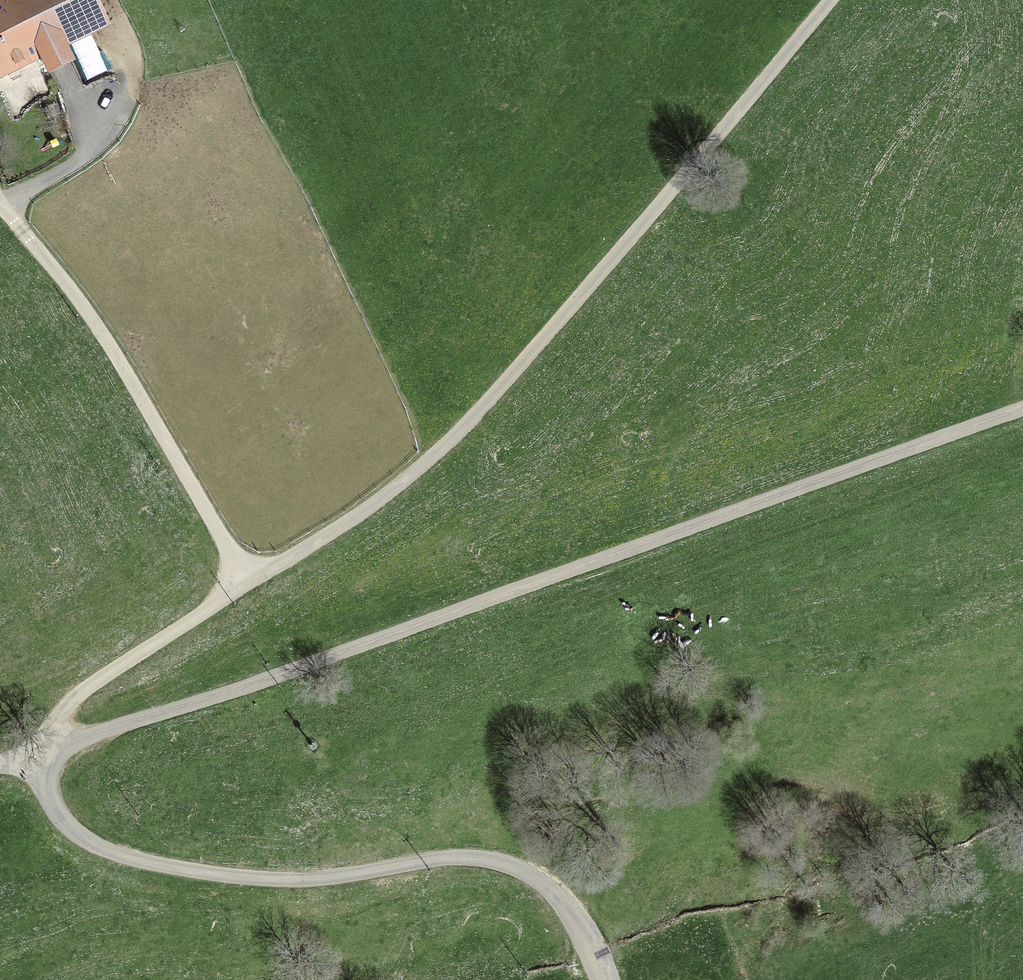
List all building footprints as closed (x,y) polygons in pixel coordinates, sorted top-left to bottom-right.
[(40,54),(47,70),(69,59),(62,43),(104,23),(93,0),(0,0),(0,74),(40,54)]
